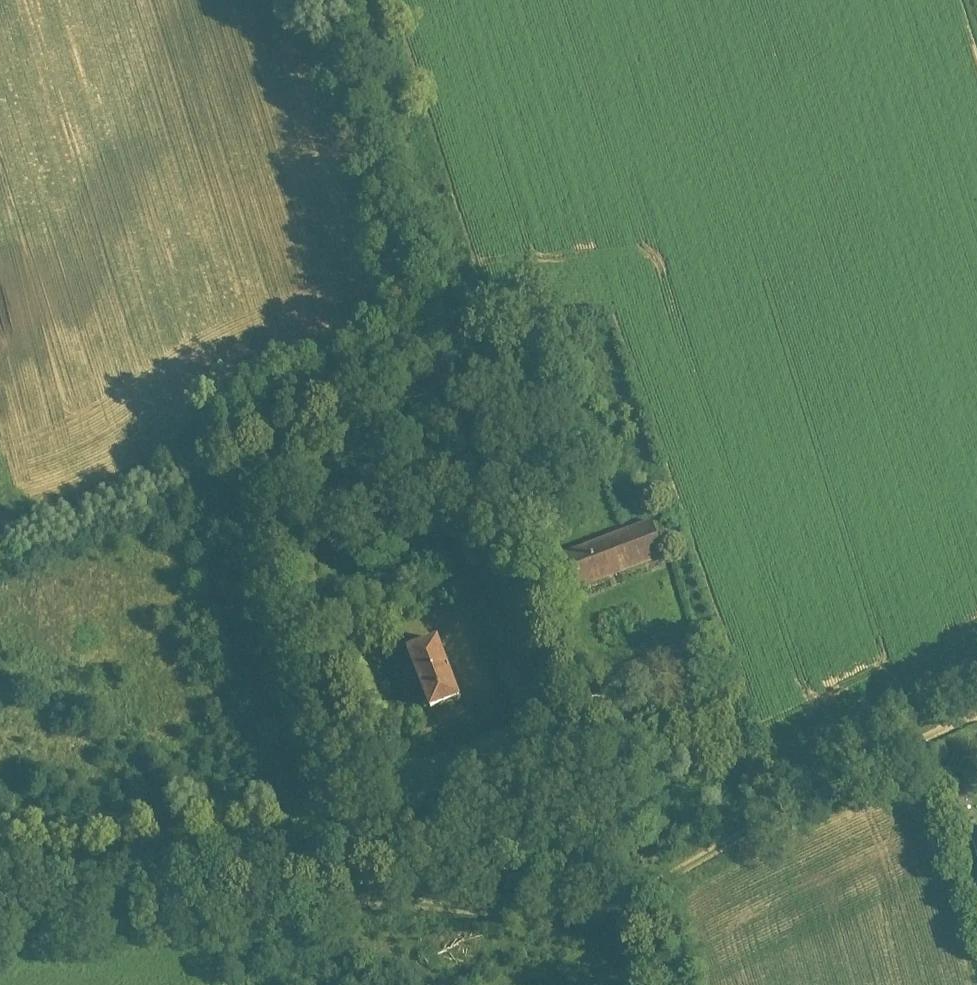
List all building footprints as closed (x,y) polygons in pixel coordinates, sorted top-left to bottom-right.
[(564,561),(578,602),(662,574),(649,533),(564,561)] [(432,644),(397,657),(417,714),(453,701),(432,644)]
